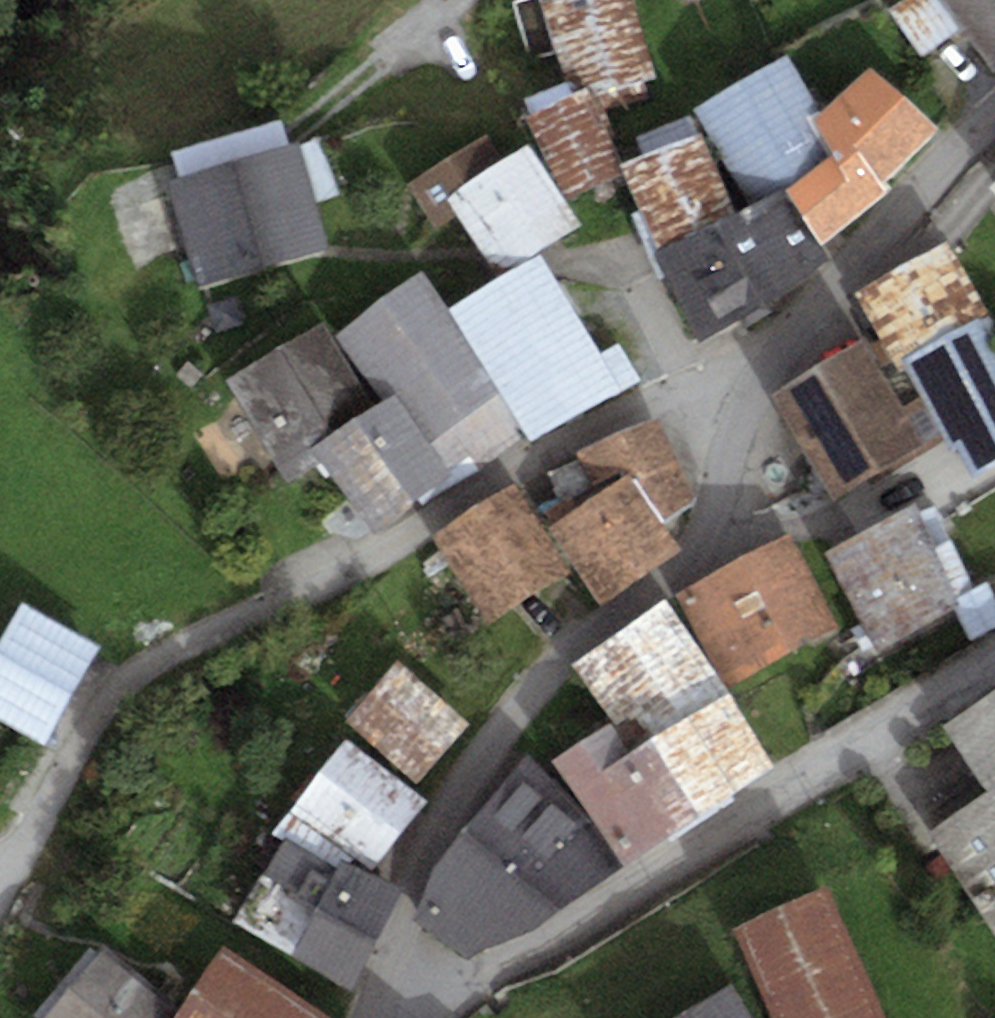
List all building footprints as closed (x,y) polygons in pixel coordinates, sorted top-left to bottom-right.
[(540,0),(519,0),(509,3),(528,62),(557,53),(540,0)] [(543,0),(571,94),(592,83),(606,113),(650,94),(645,81),(656,78),(632,0),(544,0),(543,0)] [(887,10),(925,55),(962,29),(994,66),(994,0),(902,0),(887,10)] [(786,50),(693,109),(750,198),(829,148),(812,120),(825,112),(786,50)] [(812,120),(833,152),(876,198),(889,186),(884,182),(938,128),(873,64),(825,112),(812,120)] [(571,94),(524,116),(566,204),(625,176),(619,165),(629,160),(606,113),(592,83),(571,94)] [(619,165),(625,176),(655,250),(737,215),(690,115),(638,139),(644,154),(629,160),(619,165)] [(179,177),(165,181),(196,288),(329,249),(316,203),(338,197),(322,141),(301,147),(300,141),(288,144),(281,120),(172,152),(179,177)] [(502,161),(487,136),(406,185),(433,229),(454,216),(492,277),(576,225),(527,146),(502,161)] [(833,152),(787,193),(821,243),(876,198),(833,152)] [(737,215),(655,250),(701,342),(830,257),(821,243),(787,193),(783,189),(737,215)] [(948,241),(856,293),(894,365),(990,314),(948,241)] [(538,254),(450,309),(533,443),(642,382),(615,344),(599,352),(538,254)] [(418,270),(337,334),(382,402),(394,394),(429,442),(498,394),(418,270)] [(903,363),(950,454),(960,449),(973,475),(994,464),(994,353),(980,324),(903,363)] [(324,325),(227,381),(288,482),(323,461),(312,446),(373,407),(324,325)] [(862,341),(768,396),(832,505),(926,449),(862,341)] [(373,407),(312,446),(323,461),(375,532),(418,498),(450,473),(429,442),(394,394),(382,402),(373,407)] [(523,437),(498,394),(429,442),(450,473),(418,498),(423,505),(523,437)] [(560,500),(540,513),(600,606),(679,550),(663,521),(694,502),(658,417),(576,453),(579,458),(546,474),(560,500)] [(516,485),(433,537),(488,624),(571,572),(516,485)] [(915,504),(823,552),(875,650),(954,610),(961,606),(956,596),(977,586),(935,506),(920,514),(915,504)] [(792,531),(679,592),(730,685),(842,629),(792,531)] [(954,610),(970,641),(994,628),(994,594),(988,580),(977,586),(956,596),(961,606),(954,610)] [(665,599),(572,664),(614,725),(633,712),(651,740),(728,691),(665,599)] [(23,602),(0,643),(0,721),(42,745),(99,645),(23,602)] [(471,725),(398,661),(346,719),(419,784),(471,725)] [(728,691),(651,740),(702,815),(777,766),(728,691)] [(942,724),(987,793),(994,788),(994,691),(942,724)] [(614,725),(557,763),(587,808),(625,866),(702,815),(651,740),(633,712),(614,725)] [(427,802),(346,740),(277,828),(322,855),(328,847),(372,870),(427,802)] [(587,808),(526,751),(438,859),(411,919),(468,962),(478,951),(532,932),(625,866),(587,808)] [(930,831),(994,931),(994,788),(987,793),(930,831)] [(338,867),(282,841),(234,921),(349,991),(404,888),(342,860),(338,867)] [(734,928),(774,1017),(886,1017),(828,887),(734,928)] [(100,949),(44,1017),(160,1017),(170,1005),(100,949)] [(223,955),(181,1017),(319,1017),(223,955)] [(678,1017),(754,1017),(733,984),(678,1017)]
